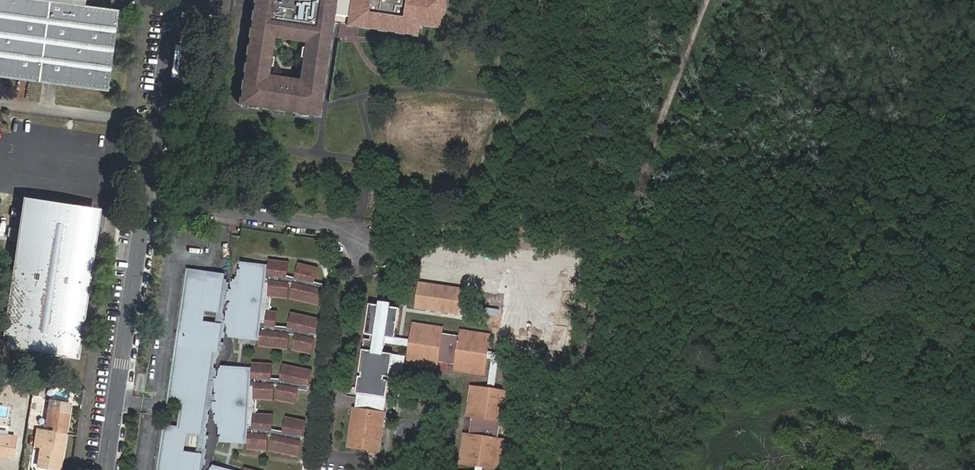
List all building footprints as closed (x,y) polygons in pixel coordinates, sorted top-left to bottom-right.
[(107,87),(118,6),(82,2),(70,0),(0,0),(0,73),(107,87)] [(242,109),(322,121),(339,18),(353,21),(352,29),(423,41),(425,30),(447,33),(452,0),(260,0),(242,109)] [(430,187),(452,188),(452,179),(430,178),(430,187)] [(95,212),(27,202),(5,344),(73,355),(95,212)] [(9,227),(7,238),(17,239),(18,229),(9,227)] [(288,272),(289,257),(269,255),(268,270),(267,270),(268,262),(245,260),(243,276),(236,276),(236,286),(243,286),(240,304),(236,304),(234,322),(238,323),(238,329),(260,332),(260,327),(262,328),(260,342),(289,345),(291,330),(295,331),(292,345),(311,350),(319,314),(290,308),(287,322),(276,321),(278,307),(267,306),(266,318),(262,317),(266,279),(270,280),(269,292),(288,294),(290,279),(294,280),(291,295),(319,301),(324,280),(315,278),(318,264),(299,259),(296,274),(288,272)] [(189,274),(188,279),(207,282),(208,276),(189,274)] [(203,454),(183,451),(186,430),(200,432),(212,348),(218,349),(222,324),(202,321),(204,309),(218,311),(223,278),(208,276),(207,282),(188,279),(178,346),(193,348),(191,360),(176,358),(170,401),(184,403),(180,428),(166,426),(160,469),(200,469),(203,454)] [(229,279),(223,278),(218,311),(204,309),(202,321),(222,324),(229,279)] [(561,296),(562,286),(549,285),(548,294),(561,296)] [(403,372),(405,356),(384,353),(387,337),(395,339),(400,309),(370,304),(366,334),(372,335),(374,336),(372,351),(363,350),(357,393),(358,393),(356,409),(354,409),(348,447),(379,451),(385,413),(379,412),(384,376),(389,376),(390,371),(403,372)] [(461,331),(460,338),(441,335),(443,328),(414,324),(408,362),(436,367),(437,360),(456,363),(455,370),(484,374),(490,335),(461,331)] [(365,339),(363,350),(372,351),(374,336),(372,335),(371,340),(365,339)] [(193,348),(178,346),(176,358),(191,360),(193,348)] [(218,349),(212,348),(200,432),(186,430),(183,451),(203,454),(218,349)] [(308,390),(313,369),(284,363),(282,377),(273,376),(274,362),(254,361),(253,375),(251,375),(251,369),(229,368),(228,375),(224,375),(223,393),(227,394),(226,412),(219,411),(218,421),(226,422),(225,438),(247,440),(248,433),(249,433),(249,448),(268,449),(269,435),(273,436),(271,449),(299,455),(306,419),(287,416),(284,430),(273,428),(274,413),(254,412),(253,424),(248,424),(250,386),(255,386),(254,397),(274,399),(275,384),(280,384),(277,399),(297,403),(300,388),(308,390)] [(33,397),(41,398),(43,386),(35,384),(33,397)] [(500,420),(506,421),(510,392),(471,387),(467,415),(473,416),(471,435),(465,434),(461,463),(500,469),(504,440),(497,439),(500,420)] [(44,410),(66,414),(67,404),(46,400),(44,410)] [(53,432),(37,430),(34,447),(39,449),(36,466),(53,469),(56,451),(59,452),(66,414),(44,410),(42,425),(53,427),(53,432)] [(0,430),(0,440),(8,442),(9,436),(10,432),(0,430)] [(13,458),(16,438),(9,436),(8,442),(0,440),(0,457),(13,458)] [(414,464),(415,456),(396,453),(394,462),(414,464)]
